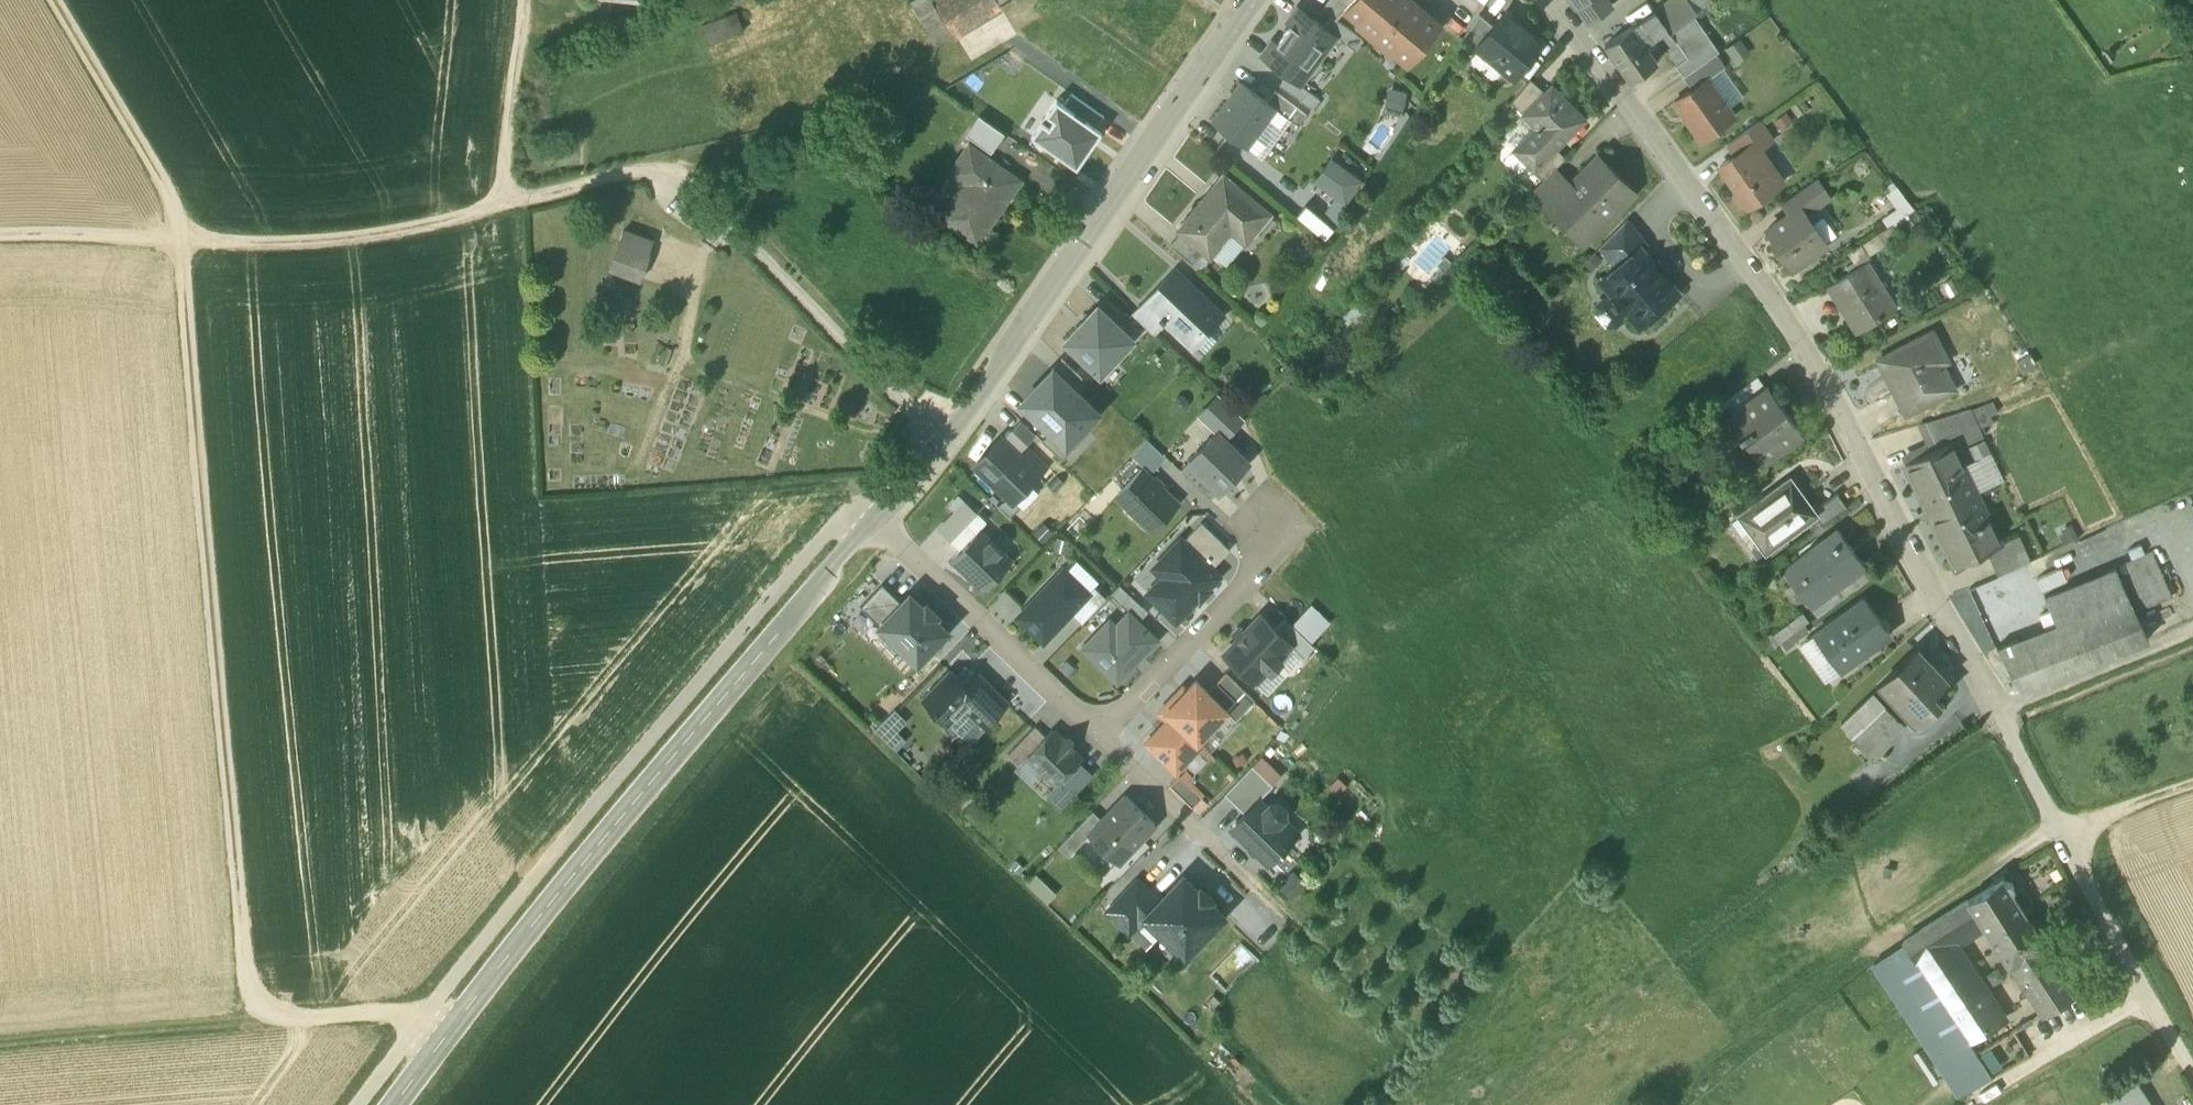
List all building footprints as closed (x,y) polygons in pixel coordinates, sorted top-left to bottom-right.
[(933,5),(930,0),(917,0),(910,4),(912,8),(910,9),(922,29),(923,29),(934,47),(952,37),(933,5)] [(994,0),(942,0),(933,5),(952,37),(999,9),(996,3),(994,0)] [(1324,10),(1335,19),(1351,0),(1330,0),(1324,10)] [(1409,0),(1351,0),(1344,9),(1408,63),(1439,26),(1409,0)] [(1589,23),(1607,10),(1600,0),(1572,0),(1589,23)] [(1655,11),(1669,31),(1670,32),(1694,14),(1684,0),(1670,0),(1655,11)] [(1710,3),(1694,14),(1710,35),(1725,24),(1710,3)] [(1300,9),(1263,58),(1288,77),(1299,85),(1336,36),(1325,28),(1300,9)] [(1655,11),(1632,26),(1646,46),(1669,31),(1655,11)] [(737,13),(702,26),(708,45),(744,32),(737,13)] [(1542,43),(1505,13),(1494,27),(1481,44),(1482,45),(1502,60),(1498,65),(1514,78),(1542,43)] [(1694,14),(1670,32),(1682,50),(1688,57),(1698,49),(1712,38),(1710,35),(1694,14)] [(1494,27),(1479,15),(1462,41),(1476,52),(1482,45),(1481,44),(1494,27)] [(1333,18),(1325,28),(1336,36),(1356,51),(1364,41),(1333,18)] [(1632,26),(1605,45),(1630,81),(1657,62),(1646,46),(1632,26)] [(1706,60),(1698,49),(1688,57),(1678,64),(1686,74),(1706,60)] [(1682,50),(1673,57),(1678,64),(1688,57),(1682,50)] [(1686,74),(1683,76),(1692,89),(1707,78),(1724,67),(1715,53),(1706,60),(1686,74)] [(1299,85),(1288,77),(1281,87),(1311,110),(1319,100),(1299,85)] [(1692,89),(1673,102),(1700,140),(1734,116),(1707,78),(1692,89)] [(1530,80),(1511,102),(1523,114),(1545,92),(1530,80)] [(1241,85),(1214,121),(1256,152),(1260,156),(1287,119),(1267,104),(1241,85)] [(1545,92),(1523,114),(1537,127),(1514,150),(1535,170),(1557,149),(1585,119),(1552,86),(1545,92)] [(1276,92),(1267,104),(1287,119),(1298,127),(1307,115),(1276,92)] [(1064,106),(1097,129),(1104,118),(1072,95),(1064,106)] [(1076,169),(1102,133),(1097,129),(1064,106),(1056,100),(1030,137),(1076,169)] [(1004,134),(979,116),(966,134),(992,152),(1004,134)] [(1770,137),(1760,123),(1760,122),(1759,121),(1727,143),(1735,155),(1748,145),(1753,152),(1772,139),(1771,137),(1770,137)] [(1019,179),(968,144),(953,165),(969,177),(941,216),(975,239),(1019,179)] [(1753,152),(1748,145),(1735,155),(1719,166),(1736,190),(1735,196),(1740,203),(1746,204),(1747,206),(1783,180),(1781,178),(1777,181),(1762,160),(1759,161),(1753,152)] [(1557,149),(1535,170),(1544,180),(1555,169),(1566,158),(1557,149)] [(1326,155),(1310,181),(1347,203),(1362,178),(1326,155)] [(1632,195),(1596,159),(1570,184),(1546,209),(1547,211),(1552,206),(1585,239),(1581,244),(1582,245),(1632,195)] [(1544,180),(1530,194),(1546,209),(1570,184),(1555,169),(1544,180)] [(1271,214),(1224,174),(1178,230),(1180,232),(1204,252),(1210,257),(1234,228),(1249,240),(1271,214)] [(1815,179),(1783,201),(1791,212),(1796,220),(1804,214),(1828,197),(1815,179)] [(1796,220),(1791,212),(1767,229),(1775,239),(1772,241),(1791,269),(1825,245),(1824,243),(1822,244),(1808,225),(1810,223),(1804,214),(1796,220)] [(1625,220),(1600,246),(1617,267),(1639,249),(1640,249),(1646,244),(1625,220)] [(621,227),(609,260),(641,272),(654,239),(621,227)] [(1204,252),(1180,232),(1169,245),(1193,265),(1204,252)] [(1856,266),(1867,259),(1885,247),(1876,233),(1847,252),(1856,266)] [(1617,267),(1602,280),(1612,292),(1612,299),(1622,311),(1630,312),(1639,324),(1676,292),(1662,276),(1660,277),(1652,267),(1654,266),(1640,249),(1639,249),(1617,267)] [(1856,266),(1830,282),(1859,328),(1896,305),(1867,259),(1856,266)] [(1223,314),(1175,269),(1145,301),(1165,320),(1164,321),(1192,347),(1223,314)] [(1400,280),(1415,294),(1423,284),(1409,270),(1400,280)] [(1165,320),(1145,301),(1132,314),(1153,333),(1164,321),(1165,320)] [(1335,320),(1352,334),(1365,317),(1348,303),(1335,320)] [(1067,341),(1100,372),(1132,338),(1098,307),(1067,341)] [(1929,332),(1875,361),(1904,414),(1946,392),(1926,356),(1939,349),(1929,332)] [(1083,378),(1062,359),(1052,369),(1054,369),(1073,388),(1083,378)] [(1054,369),(1022,402),(1052,430),(1067,443),(1098,411),(1073,388),(1054,369)] [(1757,378),(1720,405),(1728,417),(1766,390),(1757,378)] [(1801,433),(1768,388),(1766,390),(1728,417),(1740,433),(1737,435),(1740,438),(1743,437),(1762,462),(1801,433)] [(1216,433),(1223,439),(1243,417),(1219,395),(1199,417),(1216,433)] [(1970,406),(1926,421),(1937,447),(1950,441),(1948,437),(1963,430),(1968,441),(1982,435),(1970,406)] [(1009,432),(1025,446),(1036,434),(1020,420),(1009,432)] [(1067,443),(1052,430),(1042,440),(1062,459),(1072,449),(1067,443)] [(1002,434),(975,463),(1013,498),(1044,464),(1025,446),(1009,431),(1004,436),(1002,434)] [(1216,433),(1189,462),(1222,492),(1248,463),(1223,439),(1216,433)] [(1132,456),(1151,474),(1166,458),(1147,440),(1132,456)] [(1937,447),(1904,463),(1929,514),(1975,492),(1975,491),(1970,493),(1959,470),(1963,468),(1950,441),(1937,447)] [(1141,518),(1154,530),(1177,505),(1141,471),(1118,495),(1128,505),(1125,508),(1139,521),(1141,518)] [(1789,478),(1739,515),(1765,550),(1813,515),(1815,514),(1813,511),(1789,478)] [(1975,492),(1929,514),(1954,566),(1986,550),(2000,543),(1987,517),(1982,519),(1971,496),(1976,493),(1975,492)] [(1836,493),(1813,511),(1815,514),(1813,515),(1821,526),(1846,507),(1836,493)] [(938,530),(960,551),(980,530),(987,523),(965,502),(938,530)] [(1184,542),(1211,569),(1230,550),(1203,523),(1184,542)] [(960,551),(952,559),(984,590),(1012,560),(980,530),(960,551)] [(1863,565),(1837,530),(1783,570),(1785,572),(1790,568),(1813,600),(1808,604),(1809,605),(1861,567),(1863,565)] [(2000,543),(1986,550),(1998,575),(2030,561),(2019,535),(2000,543)] [(1148,594),(1175,620),(1218,576),(1211,569),(1184,542),(1181,540),(1163,559),(1173,569),(1148,594)] [(2152,555),(2115,571),(2136,615),(2172,600),(2152,555)] [(1808,604),(1805,605),(1814,618),(1870,578),(1861,567),(1809,605),(1808,604)] [(1064,569),(1018,616),(1044,641),(1064,621),(1060,617),(1066,612),(1069,615),(1072,613),(1090,594),(1064,569)] [(2018,569),(1999,578),(2013,606),(2032,598),(2018,569)] [(2043,600),(2055,628),(1996,651),(2020,697),(2149,645),(2136,615),(2115,571),(2043,600)] [(1999,578),(1969,591),(1981,621),(2013,606),(1999,578)] [(861,606),(882,626),(904,603),(883,583),(861,606)] [(1111,595),(1139,622),(1148,612),(1120,585),(1111,595)] [(1090,594),(1072,613),(1082,623),(1106,598),(1096,588),(1090,594)] [(904,603),(882,626),(918,660),(947,631),(933,618),(936,615),(926,605),(923,608),(910,596),(904,603)] [(1863,599),(1814,634),(1839,669),(1889,634),(1863,599)] [(1764,655),(1814,618),(1805,605),(1755,642),(1764,655)] [(1102,628),(1083,648),(1118,682),(1158,640),(1139,622),(1129,612),(1109,634),(1102,628)] [(1260,614),(1224,652),(1256,682),(1268,669),(1270,672),(1282,659),(1279,657),(1292,644),(1276,629),(1260,614)] [(1285,618),(1276,629),(1292,644),(1304,656),(1314,646),(1285,618)] [(1839,669),(1814,634),(1797,646),(1822,681),(1839,669)] [(1917,650),(1875,689),(1914,731),(1941,705),(1934,698),(1949,684),(1917,650)] [(950,670),(923,699),(948,723),(967,704),(987,725),(1007,704),(971,669),(960,680),(950,670)] [(1226,673),(1208,692),(1227,710),(1236,719),(1254,700),(1226,673)] [(1168,711),(1172,716),(1198,740),(1227,710),(1208,692),(1197,681),(1168,711)] [(1877,767),(1914,731),(1875,689),(1839,728),(1877,767)] [(873,727),(894,748),(905,737),(896,728),(906,718),(894,706),(873,727)] [(1203,746),(1198,740),(1172,716),(1146,743),(1177,773),(1203,746)] [(1027,756),(1046,736),(1035,726),(1008,754),(1018,765),(1027,756)] [(1046,736),(1027,756),(1057,784),(1082,758),(1072,749),(1074,747),(1064,737),(1062,739),(1052,730),(1046,736)] [(1252,766),(1225,794),(1245,814),(1258,800),(1259,801),(1273,786),(1252,766)] [(1183,769),(1169,785),(1193,806),(1207,790),(1183,769)] [(1103,821),(1089,835),(1118,862),(1155,824),(1126,797),(1103,821)] [(1245,814),(1238,822),(1238,833),(1269,863),(1281,850),(1282,851),(1284,849),(1283,848),(1295,836),(1280,821),(1285,817),(1285,809),(1279,803),(1271,804),(1266,808),(1259,801),(1258,800),(1245,814)] [(1093,812),(1066,840),(1075,850),(1089,835),(1103,821),(1093,812)] [(1291,868),(1275,885),(1288,898),(1305,882),(1291,868)] [(1198,890),(1183,877),(1159,901),(1144,918),(1185,957),(1225,916),(1210,902),(1204,903),(1198,896),(1198,890)] [(1137,880),(1107,912),(1129,933),(1144,918),(1159,901),(1137,880)] [(1984,937),(2008,974),(2046,951),(2012,898),(2013,897),(2013,895),(2013,893),(2013,891),(2012,889),(2011,888),(2009,887),(2007,887),(2005,887),(2002,883),(1965,907),(1984,937)] [(1984,937),(1965,907),(1905,946),(1924,976),(1887,1000),(1954,1104),(1963,1104),(1991,1087),(1992,1088),(2032,1065),(1960,952),(1984,937)] [(1924,976),(1905,946),(1868,970),(1887,1000),(1924,976)] [(2041,1025),(2077,1002),(2046,951),(2008,974),(2041,1025)] [(2112,1104),(2150,1104),(2138,1087),(2111,1104),(2112,1104)]
